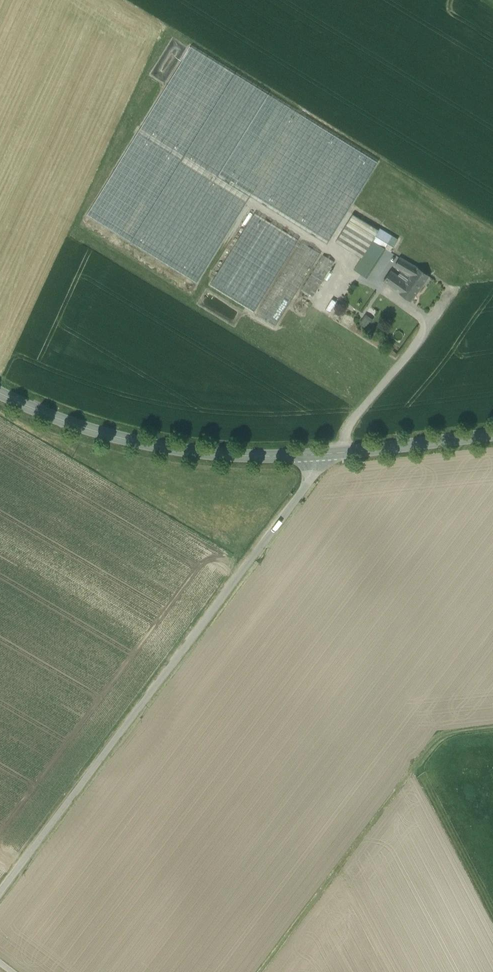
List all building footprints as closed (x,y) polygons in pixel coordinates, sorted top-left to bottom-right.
[(185,45),(172,37),(150,70),(164,78),(185,45)] [(377,160),(190,44),(86,212),(196,280),(249,194),(326,241),(377,160)] [(254,210),(209,282),(253,309),(297,237),(254,210)] [(377,228),(352,212),(335,239),(360,255),(371,237),(377,228)] [(391,233),(379,226),(377,228),(371,237),(384,245),(391,233)] [(300,239),(255,312),(275,324),(320,251),(300,239)] [(372,239),(353,267),(365,275),(384,246),(372,239)] [(322,252),(301,287),(312,294),(333,259),(322,252)] [(416,266),(399,256),(394,264),(411,273),(416,266)] [(398,290),(409,298),(427,274),(416,266),(411,273),(405,281),(398,290)] [(405,281),(390,270),(383,279),(398,290),(405,281)]
